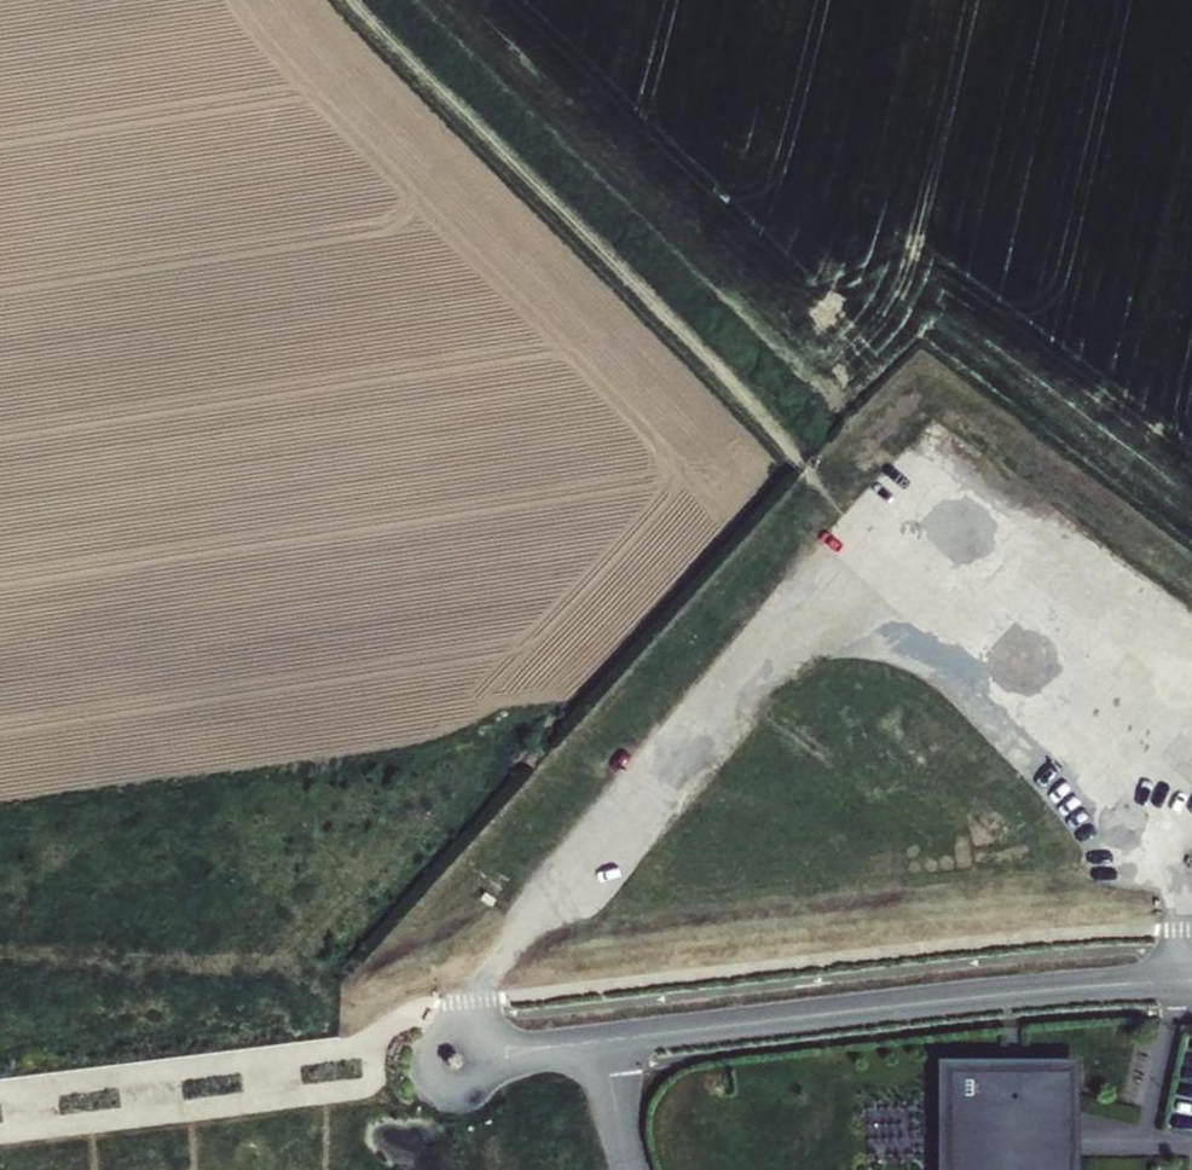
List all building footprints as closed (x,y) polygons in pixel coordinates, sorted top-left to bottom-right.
[(940,1060),(940,1169),(1081,1169),(1081,1131),(1081,1060),(940,1060)]
